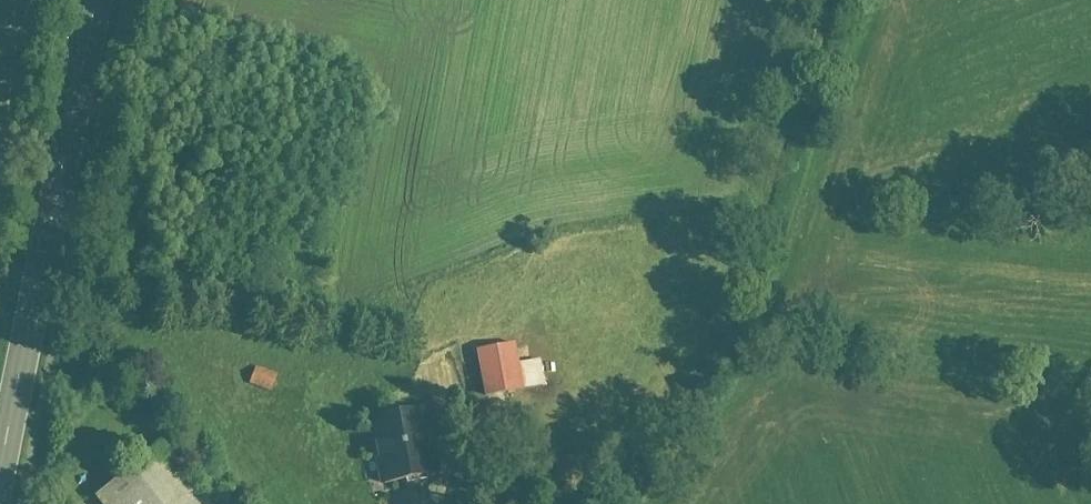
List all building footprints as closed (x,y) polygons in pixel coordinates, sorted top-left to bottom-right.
[(469,350),(478,399),(545,387),(540,357),(518,360),(515,341),(469,350)] [(256,367),(248,387),(270,395),(277,375),(256,367)] [(372,419),(381,486),(438,478),(430,412),(372,419)] [(90,437),(105,437),(105,420),(89,420),(90,437)] [(98,497),(103,503),(216,503),(170,443),(98,497)]
